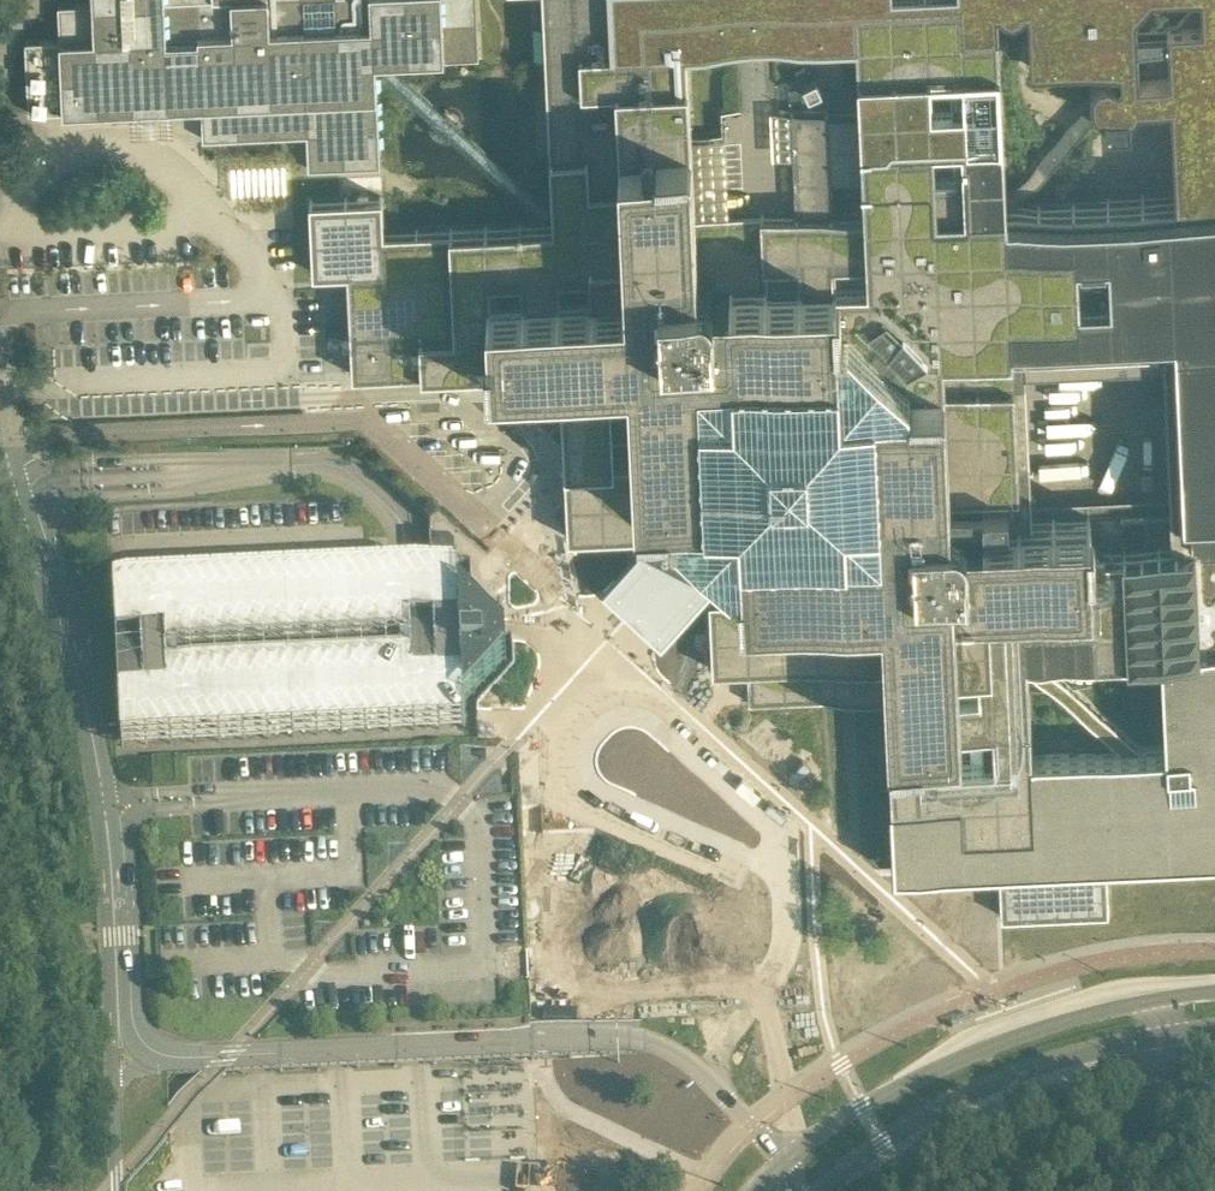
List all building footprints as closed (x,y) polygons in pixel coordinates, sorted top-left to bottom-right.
[(92,3),(57,4),(59,39),(25,41),(28,113),(201,105),(202,139),(306,134),(308,168),(380,165),(376,77),(382,77),(541,221),(541,224),(383,231),(382,196),(309,200),(312,273),(347,271),(352,375),(523,367),(559,365),(567,538),(640,535),(638,503),(670,502),(671,530),(662,530),(662,541),(673,550),(671,552),(670,555),(670,557),(670,559),(670,562),(671,564),(673,566),(674,567),(676,568),(679,569),(681,569),(683,569),(686,568),(688,567),(690,566),(700,575),(711,574),(710,565),(738,564),(740,595),(708,596),(712,670),(746,668),(748,703),(847,698),(885,696),(894,869),(916,868),(917,884),(917,885),(917,887),(918,888),(919,889),(920,890),(922,891),(923,891),(925,892),(926,892),(928,891),(929,891),(930,890),(931,889),(932,888),(933,886),(933,885),(933,883),(933,867),(997,864),(1000,916),(1108,911),(1105,859),(1214,854),(1214,0),(1194,0),(1176,21),(1166,21),(1166,26),(1136,27),(1135,9),(1143,0),(541,0),(551,212),(549,213),(388,66),(388,61),(478,57),(476,0),(92,0),(92,3)] [(808,92),(821,85),(815,73),(808,77),(802,80),(808,92)] [(342,193),(382,191),(381,177),(341,179),(342,193)] [(441,535),(431,535),(432,559),(456,558),(455,548),(441,535)] [(405,574),(371,576),(130,588),(113,589),(121,744),(464,727),(464,705),(506,659),(505,636),(481,615),(458,594),(457,572),(405,574)] [(939,904),(940,928),(969,926),(968,903),(939,904)]
